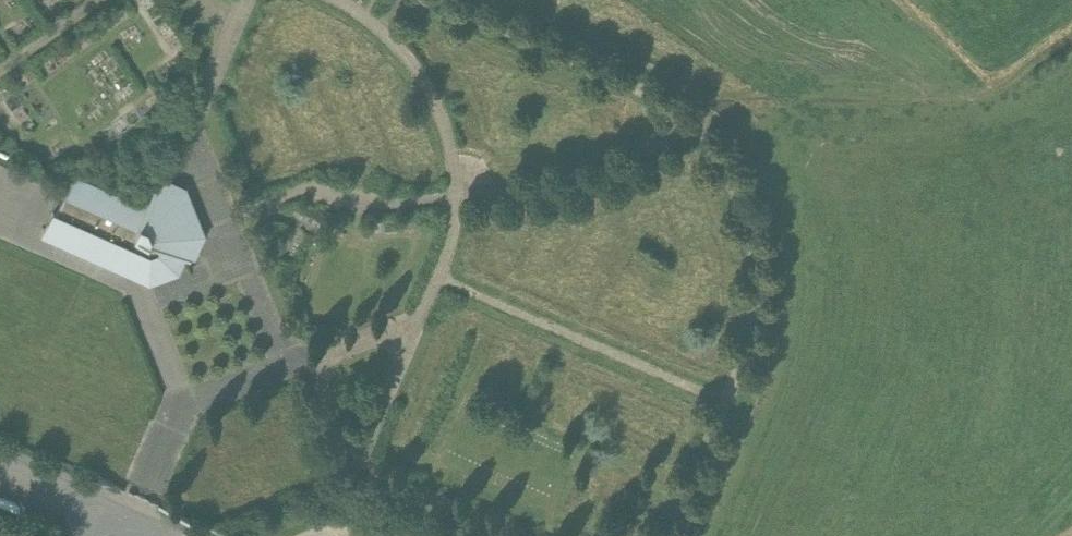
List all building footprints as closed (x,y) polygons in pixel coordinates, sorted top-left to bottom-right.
[(189,193),(160,181),(146,213),(71,180),(62,199),(43,242),(155,290),(182,278),(202,237),(189,193)]
